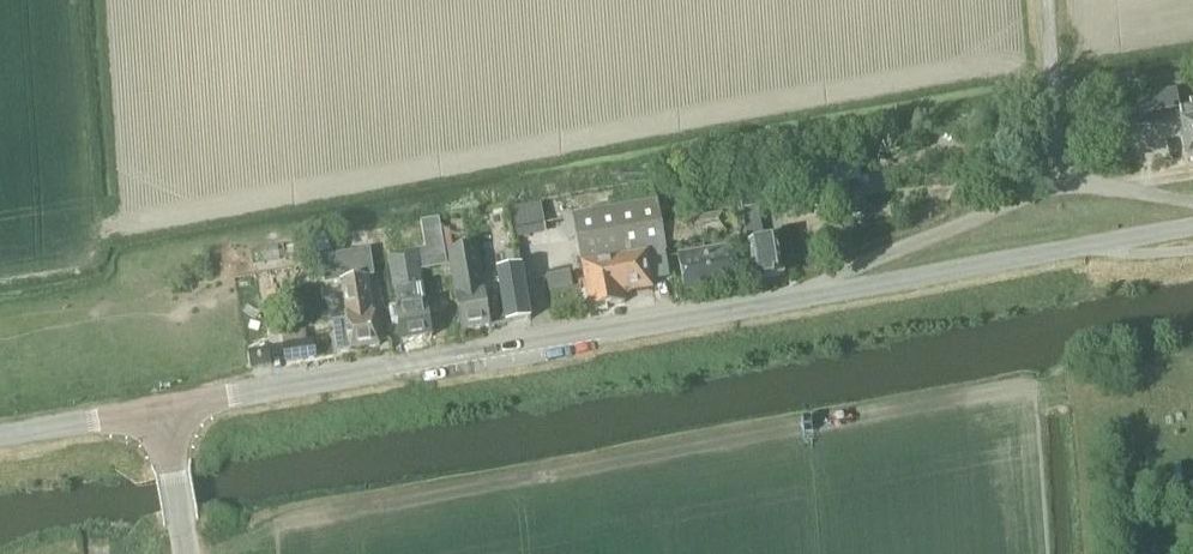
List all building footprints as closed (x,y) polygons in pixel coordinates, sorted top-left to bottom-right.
[(1176,91),(1156,95),(1160,114),(1179,111),(1176,91)] [(1132,130),(1127,100),(1097,105),(1102,135),(1132,130)] [(1179,111),(1181,122),(1180,122),(1186,159),(1192,158),(1192,102),(1189,103),(1190,109),(1179,111)] [(753,281),(782,276),(775,236),(762,238),(757,210),(770,208),(766,184),(737,190),(753,281)] [(518,234),(546,231),(543,202),(515,205),(518,234)] [(651,289),(650,283),(669,279),(656,203),(572,217),(589,310),(624,304),(622,295),(651,289)] [(701,237),(725,233),(722,214),(698,219),(701,237)] [(678,242),(701,237),(698,219),(674,223),(678,242)] [(419,272),(447,267),(447,266),(446,266),(438,221),(420,224),(424,250),(387,256),(396,304),(395,304),(402,342),(431,337),(423,298),(419,272)] [(312,242),(309,243),(311,256),(329,254),(327,240),(312,242)] [(719,249),(704,252),(711,289),(738,284),(730,241),(718,244),(719,249)] [(447,266),(447,267),(450,266),(462,331),(489,326),(474,246),(447,252),(449,265),(447,266)] [(684,293),(711,289),(704,252),(677,257),(684,293)] [(505,324),(530,320),(518,253),(500,256),(503,271),(496,272),(505,324)] [(346,324),(333,326),(337,354),(379,347),(374,319),(372,308),(371,308),(365,278),(372,276),(369,255),(327,262),(330,284),(340,283),(346,324)] [(553,297),(577,292),(572,270),(548,275),(553,297)] [(313,344),(306,345),(304,331),(280,334),(282,348),(285,364),(315,360),(313,344)] [(249,370),(271,366),(268,353),(247,357),(249,370)]
